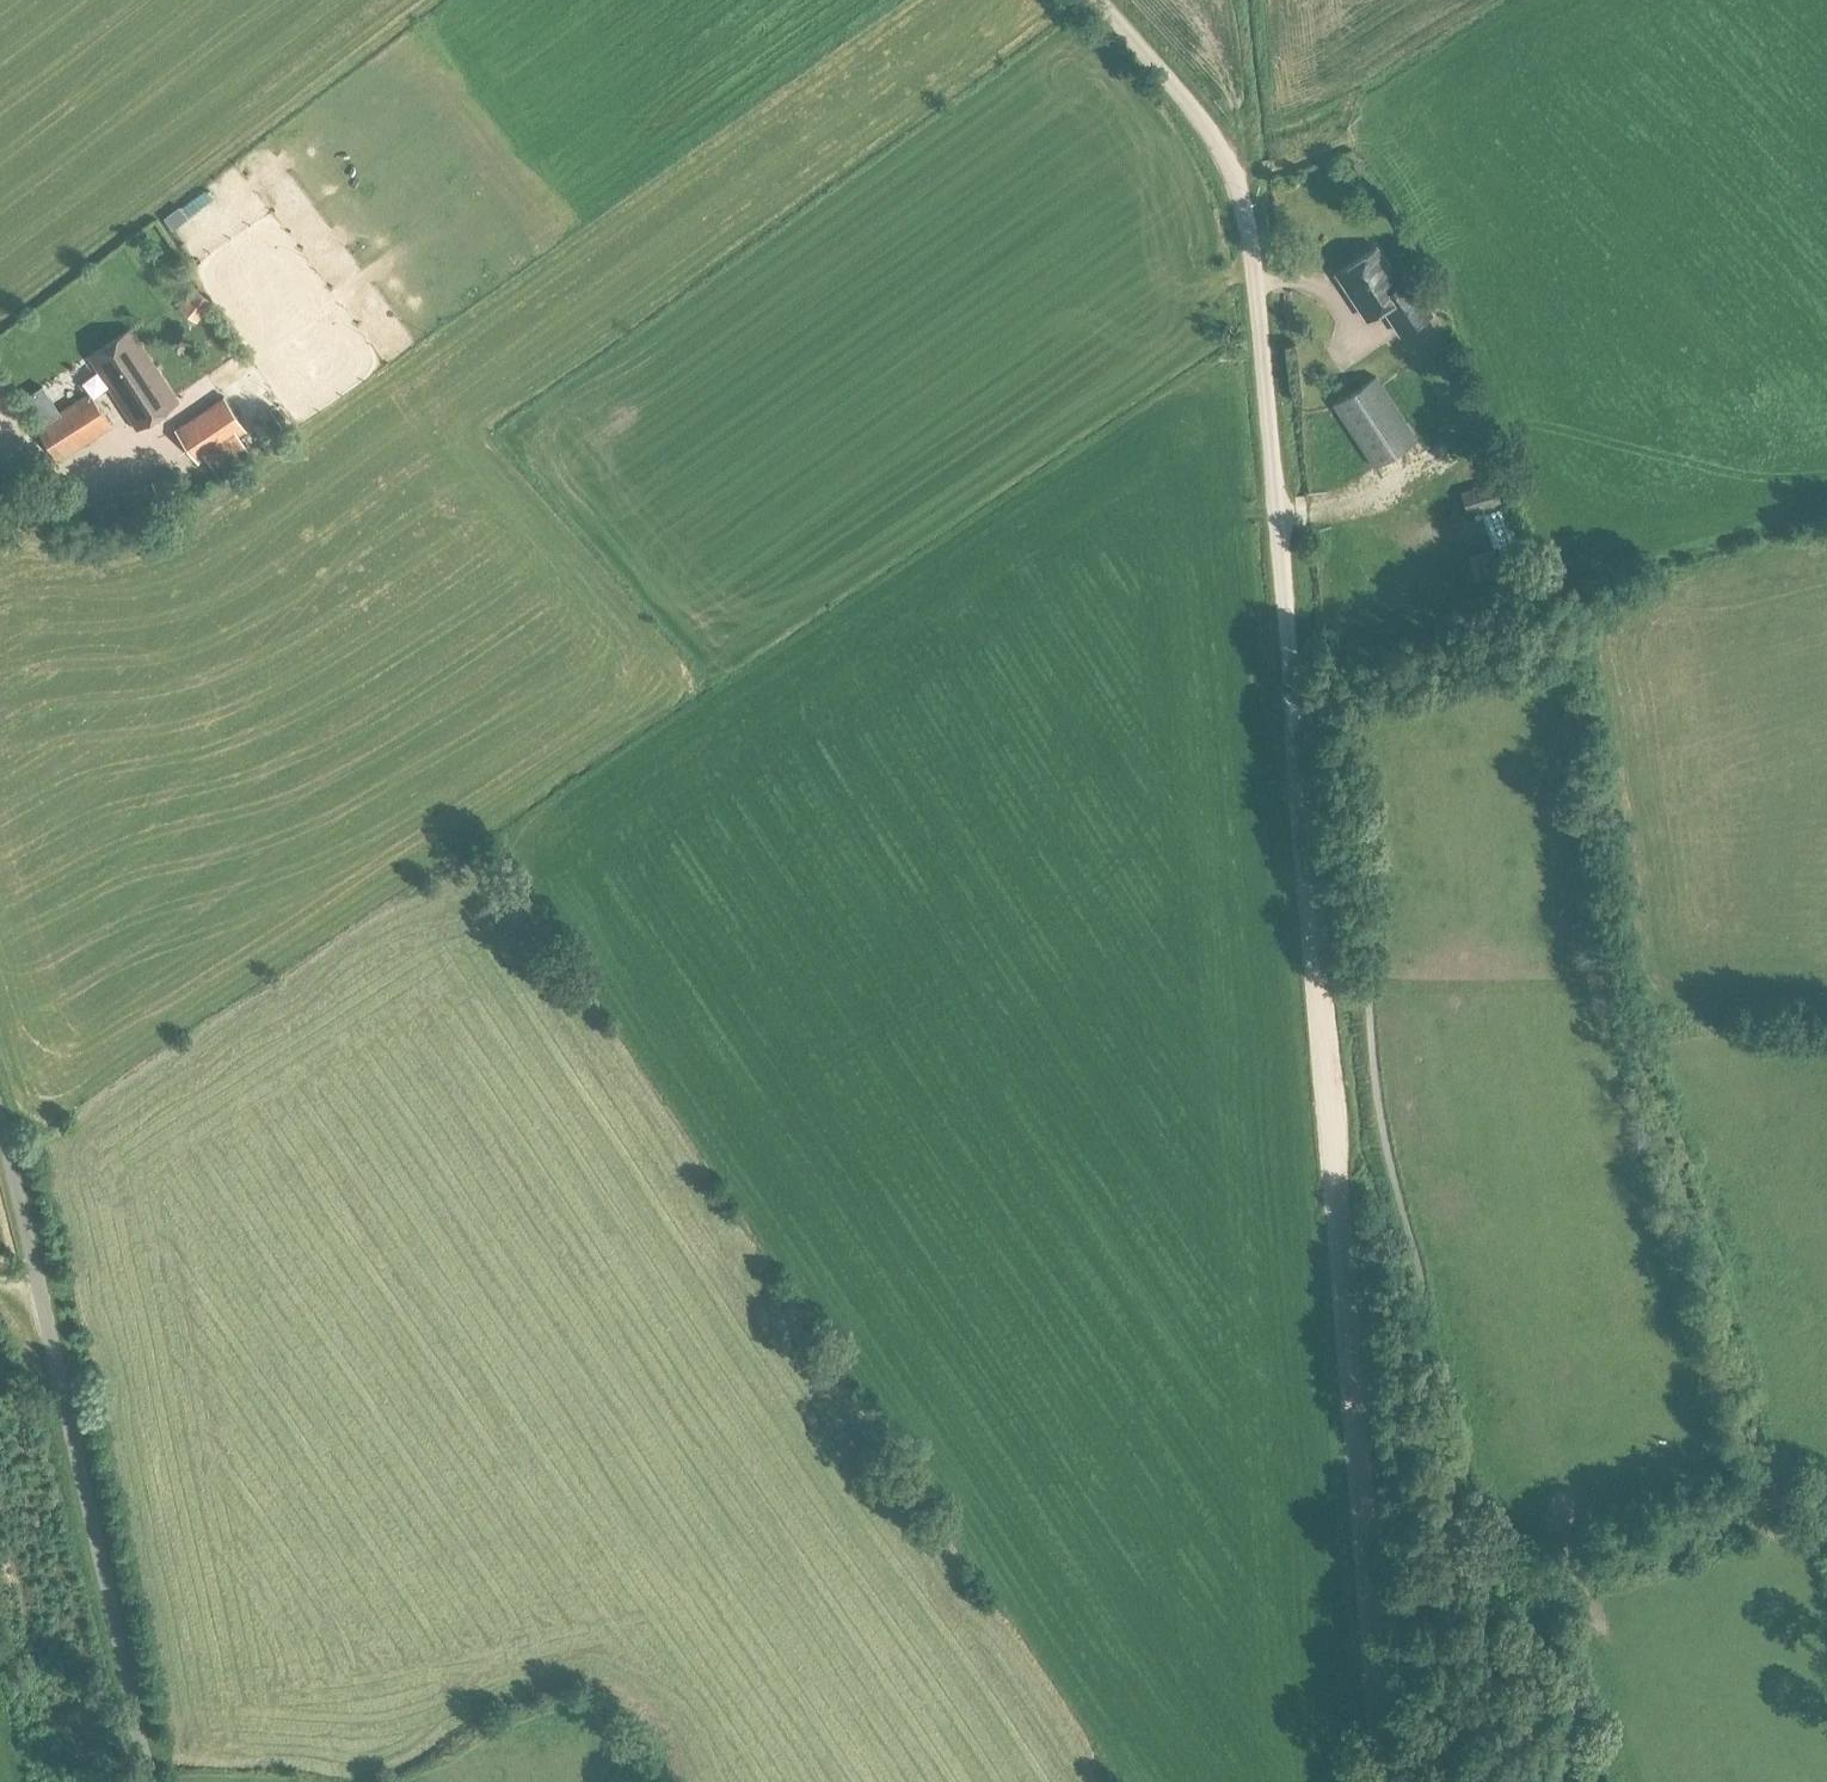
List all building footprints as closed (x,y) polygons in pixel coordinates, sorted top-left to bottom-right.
[(1400,283),(1376,247),(1337,273),(1368,319),(1390,304),(1396,311),(1389,316),(1402,334),(1432,314),(1408,278),(1400,283)] [(199,323),(214,303),(195,288),(179,307),(199,323)] [(138,430),(179,403),(131,330),(90,357),(138,430)] [(1419,439),(1377,377),(1334,405),(1376,468),(1419,439)] [(60,463),(114,428),(88,393),(34,427),(60,463)] [(198,459),(246,430),(225,398),(178,428),(198,459)] [(1502,505),(1495,481),(1462,491),(1469,515),(1502,505)] [(1497,551),(1483,554),(1469,557),(1475,582),(1489,578),(1503,575),(1497,551)]
